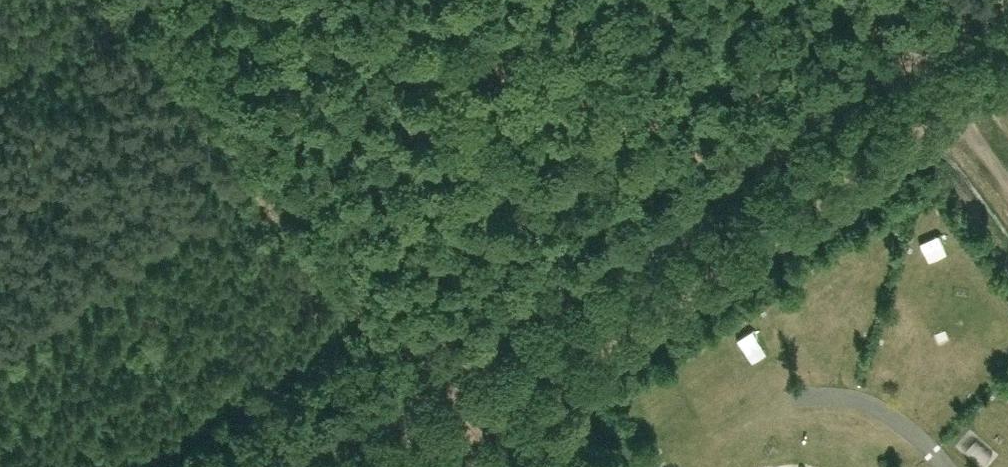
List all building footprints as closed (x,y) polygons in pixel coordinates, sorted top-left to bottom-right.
[(755,350),(768,344),(756,319),(743,325),(755,350)]
